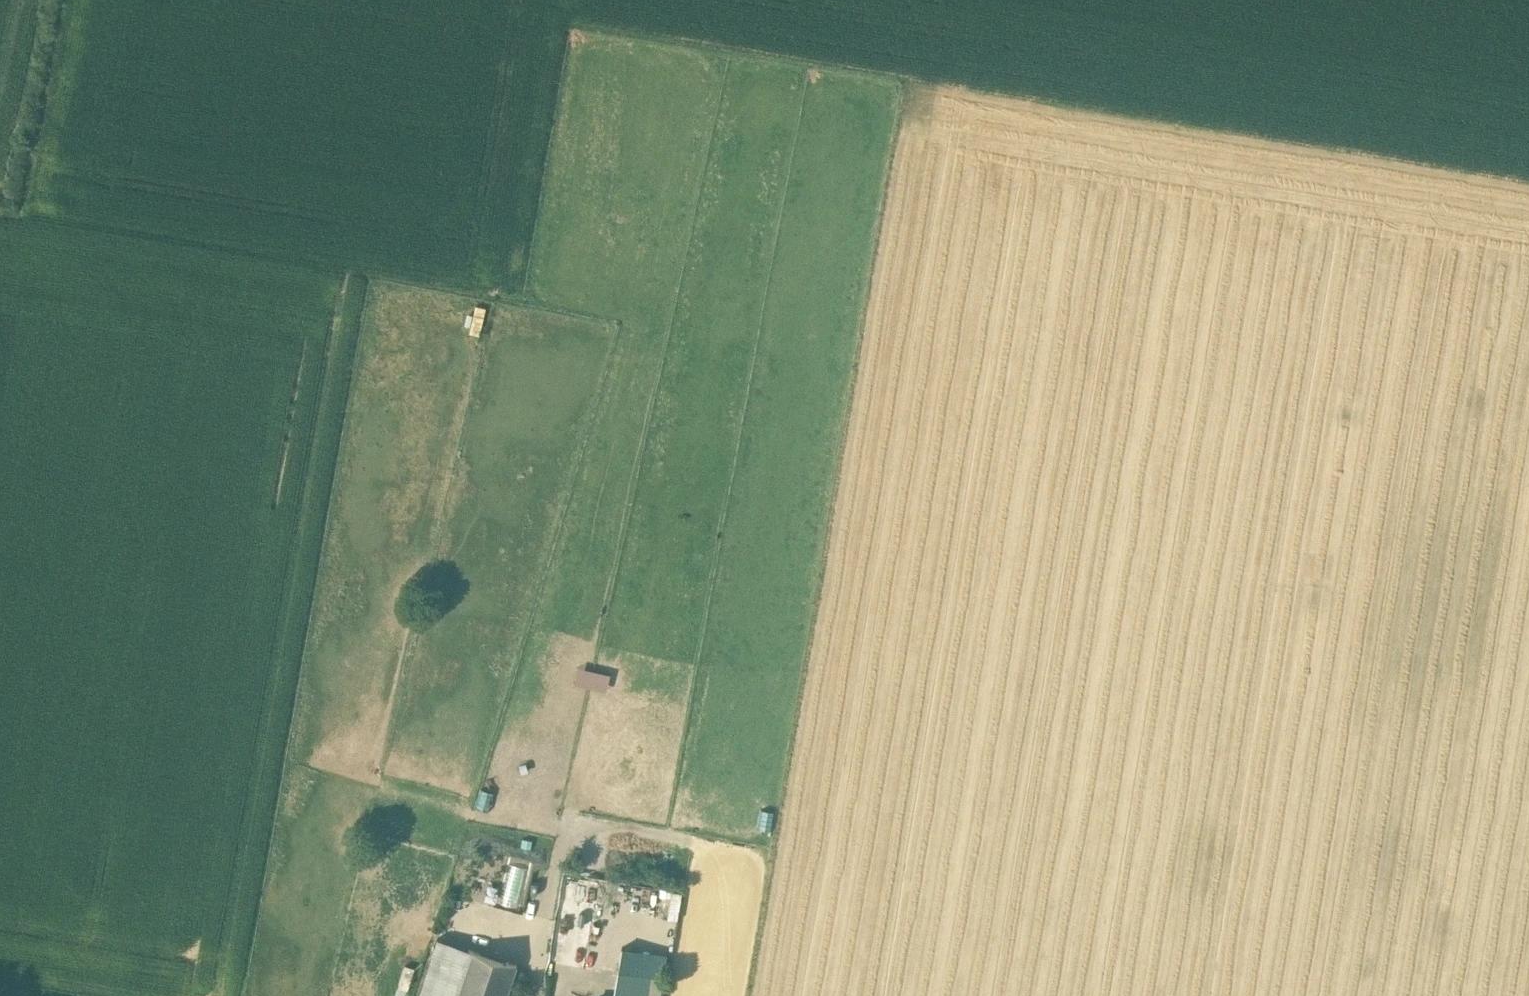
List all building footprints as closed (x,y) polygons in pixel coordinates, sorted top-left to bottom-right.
[(472,328),(479,330),(486,305),(478,303),(472,328)] [(507,860),(497,902),(517,906),(526,864),(507,860)] [(598,886),(566,881),(552,964),(583,969),(597,894),(598,886)] [(441,937),(422,994),(429,995),(452,995),(469,947),(441,937)] [(469,947),(452,995),(507,995),(518,963),(469,947)] [(412,992),(418,966),(407,963),(400,989),(412,992)] [(619,971),(615,995),(649,995),(652,977),(619,971)] [(652,977),(649,995),(662,995),(664,979),(652,977)]
